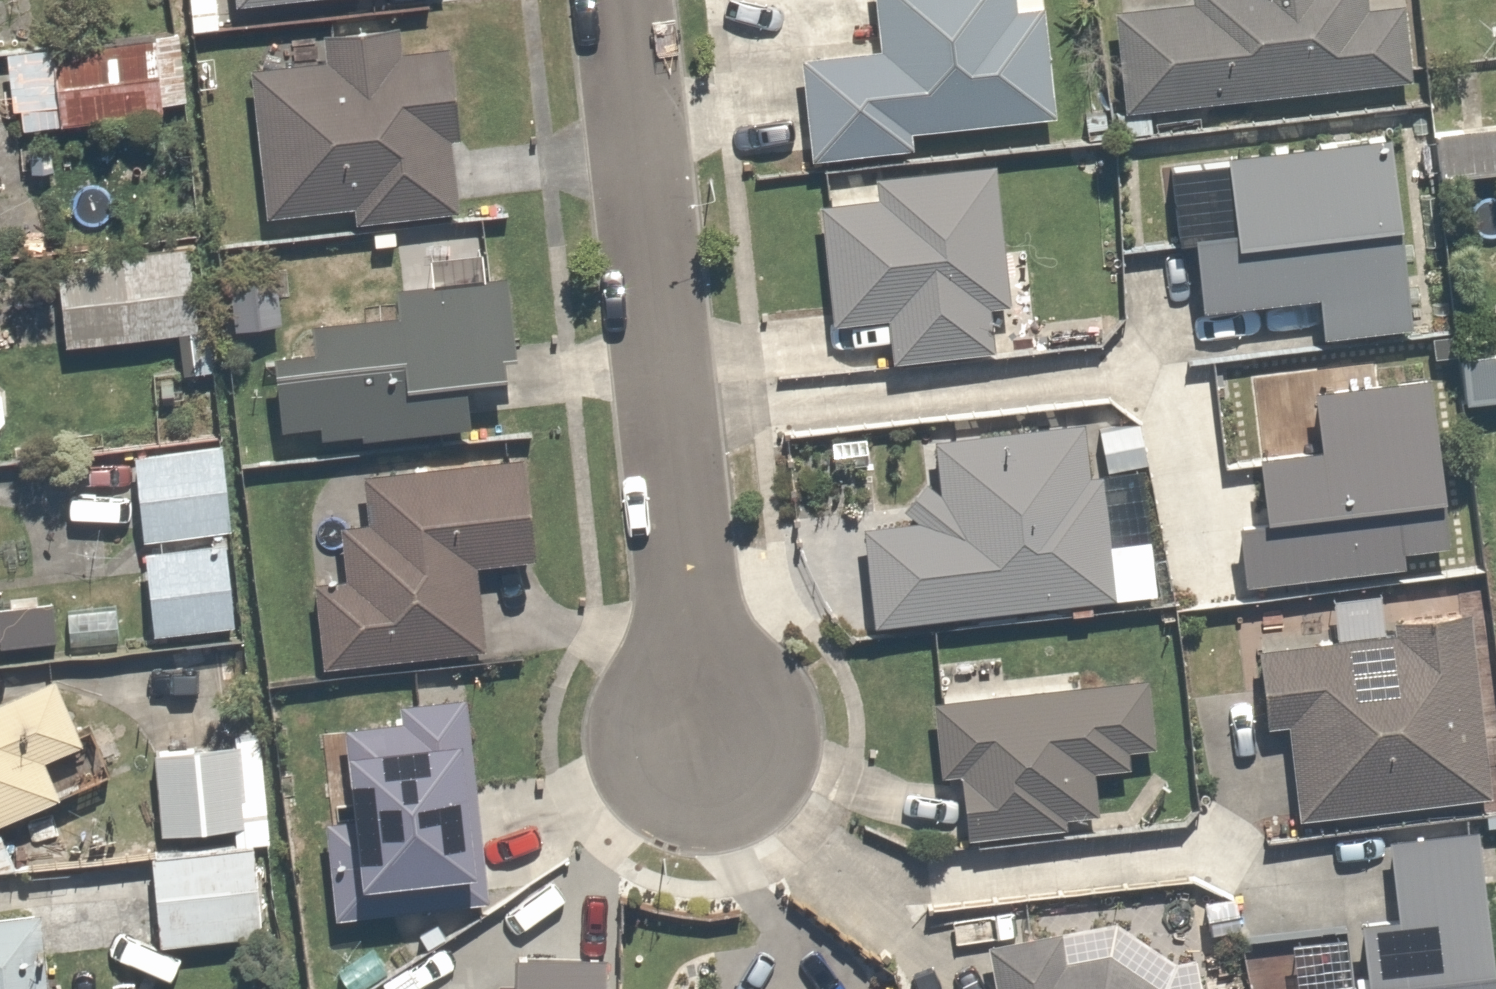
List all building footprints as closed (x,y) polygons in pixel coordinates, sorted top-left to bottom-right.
[(224,33),(436,10),(435,0),(220,0),(224,33)] [(798,151),(921,146),(920,128),(1058,122),(1053,8),(1008,10),(1008,0),(868,0),(870,42),(837,43),(837,51),(794,53),(798,151)] [(1121,115),(1400,91),(1393,9),(1381,10),(1380,0),(1200,0),(1200,6),(1112,13),(1121,115)] [(331,59),(254,67),(269,216),(359,207),(361,224),(464,214),(456,139),(464,138),(455,45),(409,49),(406,26),(328,33),(331,59)] [(158,71),(46,77),(49,148),(162,142),(158,71)] [(1412,334),(1389,145),(1227,163),(1236,237),(1193,242),(1202,314),(1319,300),(1324,345),(1412,334)] [(1407,161),(1408,204),(1495,203),(1495,160),(1407,161)] [(1003,314),(997,176),(873,182),(874,204),(817,207),(822,330),(879,328),(880,367),(985,362),(983,315),(1003,314)] [(278,363),(285,436),(311,433),(312,440),(322,439),(323,446),(369,441),(369,446),(475,435),(471,391),(511,387),(509,364),(521,363),(512,279),(487,282),(484,257),(437,262),(439,287),(403,291),(406,316),(316,325),(320,359),(278,363)] [(194,276),(53,284),(57,373),(198,365),(194,276)] [(1437,380),(1438,426),(1495,425),(1495,379),(1437,380)] [(1221,532),(1225,597),(1398,585),(1396,551),(1444,548),(1433,387),(1315,395),(1319,447),(1254,452),(1259,529),(1221,532)] [(853,537),(862,628),(1106,606),(1095,489),(1128,486),(1122,422),(934,439),(938,479),(898,483),(903,532),(853,537)] [(550,552),(544,459),(381,471),(384,516),(354,518),(357,565),(331,567),(333,600),(312,601),(317,665),(506,652),(499,555),(550,552)] [(135,471),(139,556),(229,551),(225,466),(135,471)] [(231,572),(141,577),(146,658),(235,653),(231,572)] [(1275,737),(1282,826),(1470,811),(1454,621),(1328,631),(1330,655),(1268,660),(1268,656),(1230,659),(1236,740),(1275,737)] [(0,706),(0,834),(110,796),(70,682),(0,706)] [(1141,687),(928,709),(935,780),(956,778),(964,848),(1067,837),(1065,825),(1097,822),(1093,782),(1129,778),(1127,759),(1149,757),(1141,687)] [(316,833),(326,931),(484,916),(464,708),(392,715),(394,732),(336,738),(337,748),(315,750),(323,833),(316,833)] [(228,764),(142,769),(147,855),(233,850),(228,764)] [(1470,841),(1375,850),(1382,930),(1354,932),(1359,988),(1484,988),(1470,841)] [(243,876),(146,882),(151,963),(248,957),(243,876)] [(61,903),(0,903),(0,988),(61,988),(61,903)] [(1208,935),(989,974),(991,988),(1218,988),(1208,935)] [(606,956),(512,954),(511,988),(606,988),(606,956)]
